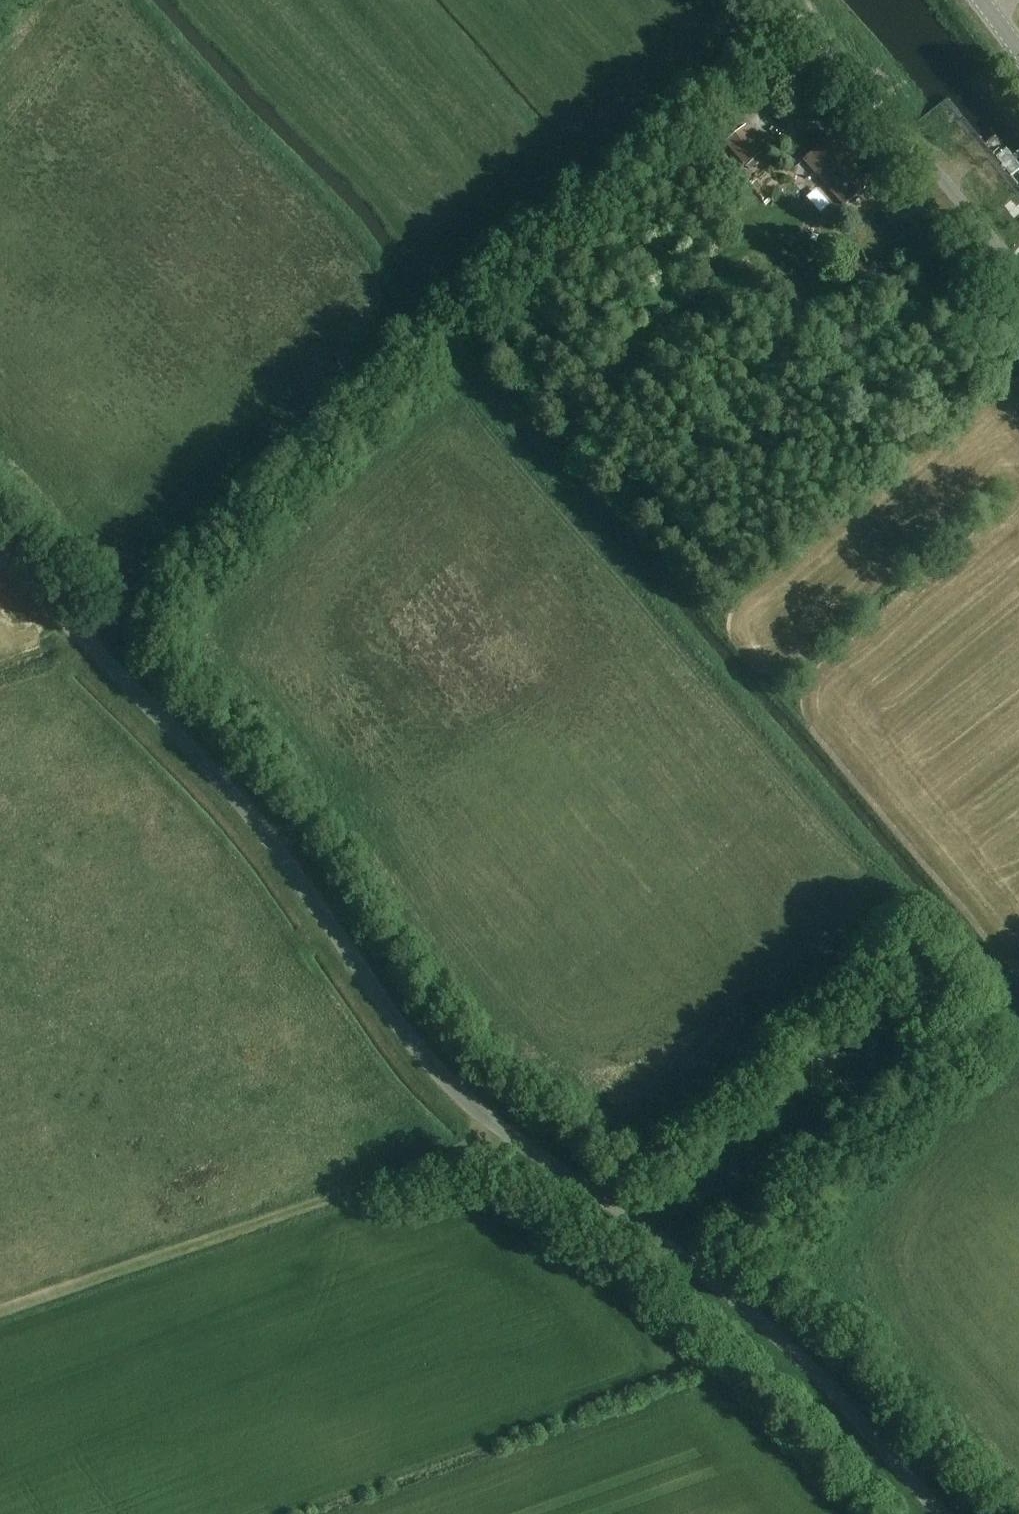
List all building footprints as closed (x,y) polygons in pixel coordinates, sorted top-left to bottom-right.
[(748,169),(770,150),(749,126),(727,144),(748,169)] [(846,204),(869,184),(847,160),(852,156),(833,135),(806,159),(846,204)] [(508,346),(509,342),(508,338),(505,335),(501,334),(497,335),(493,338),(492,342),(494,346),(497,350),(501,351),(505,349),(508,346)]
